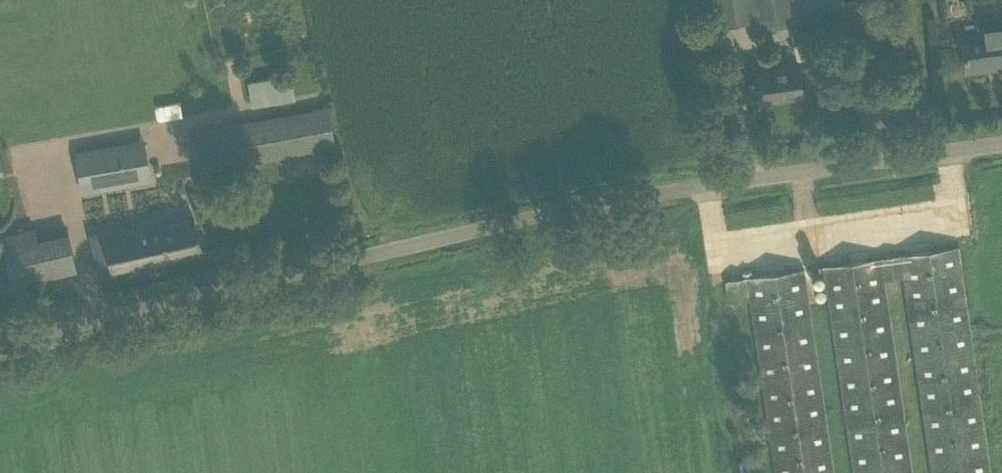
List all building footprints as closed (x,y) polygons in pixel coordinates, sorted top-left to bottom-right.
[(786,9),(793,41),(821,35),(814,3),(832,0),(702,0),(707,25),(786,9)] [(978,21),(979,30),(960,32),(963,54),(963,59),(966,59),(967,69),(966,69),(966,70),(987,67),(987,64),(1001,62),(1001,18),(978,21)] [(801,94),(798,74),(796,59),(771,63),(772,69),(756,71),(760,100),(801,94)] [(328,106),(308,109),(220,125),(228,166),(335,147),(328,106)] [(79,192),(121,185),(113,144),(72,151),(79,192)] [(159,218),(90,234),(99,275),(202,252),(198,232),(195,218),(161,226),(159,218)] [(76,270),(71,250),(67,234),(36,241),(34,231),(2,238),(13,284),(76,270)] [(827,286),(855,472),(910,472),(881,278),(901,275),(931,472),(992,472),(957,247),(945,249),(944,242),(937,243),(938,250),(880,259),(879,256),(872,257),(872,259),(842,264),(841,257),(834,258),(835,265),(824,267),(827,286)] [(729,299),(748,297),(772,472),(831,472),(803,270),(792,271),(791,265),(784,266),(784,272),(726,280),(729,299)]
